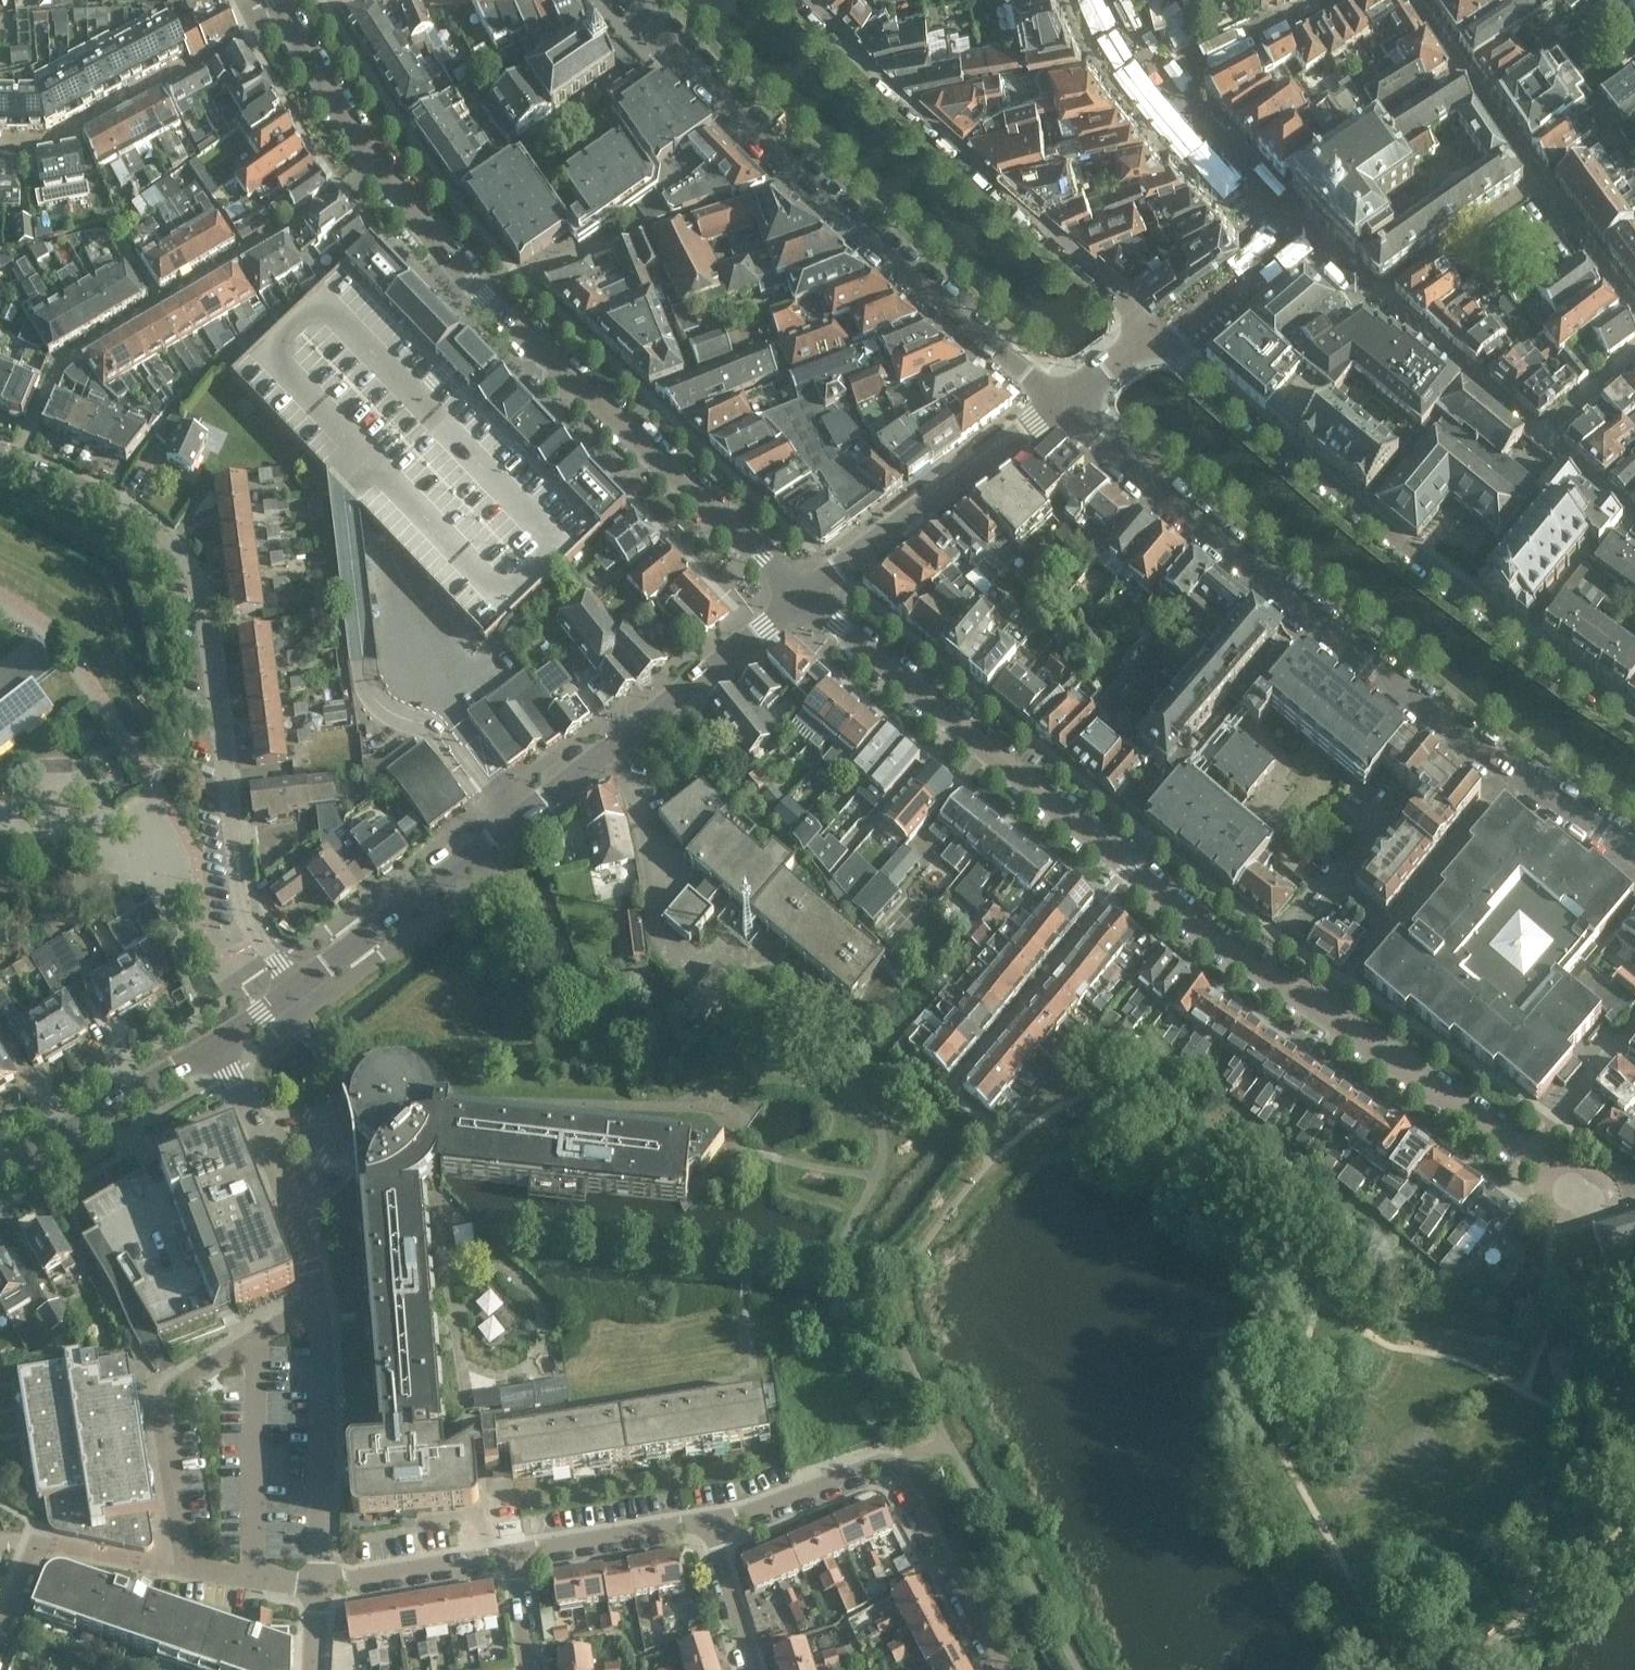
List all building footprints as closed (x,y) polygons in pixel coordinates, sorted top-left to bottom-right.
[(196,27),(204,48),(238,30),(226,7),(222,0),(199,0),(185,1),(194,25),(196,27)] [(526,1),(543,33),(545,35),(557,26),(548,7),(544,0),(540,0),(526,1)] [(548,7),(557,26),(563,37),(582,24),(575,0),(558,0),(558,2),(548,7)] [(851,20),(871,5),(866,0),(838,0),(835,3),(851,20)] [(877,48),(929,38),(925,10),(897,17),(893,3),(888,5),(886,0),(885,0),(854,24),(872,43),(877,48)] [(1021,34),(1071,26),(1060,0),(1014,0),(1021,34)] [(1379,9),(1392,0),(1362,0),(1354,4),(1364,20),(1379,9)] [(1379,9),(1394,32),(1416,19),(1404,0),(1392,0),(1379,9)] [(1433,3),(1455,36),(1506,0),(1437,0),(1433,3)] [(1555,3),(1553,0),(1516,0),(1505,8),(1504,7),(1458,39),(1472,59),(1510,33),(1520,26),(1525,23),(1530,20),(1555,3)] [(1582,26),(1592,40),(1617,21),(1614,17),(1628,6),(1634,15),(1634,0),(1616,0),(1582,26)] [(543,33),(526,1),(522,1),(508,2),(528,41),(543,33)] [(508,41),(489,2),(469,3),(490,41),(496,53),(511,46),(508,41)] [(508,2),(489,2),(508,41),(514,38),(521,51),(531,45),(528,41),(508,2)] [(449,60),(421,4),(399,5),(407,28),(412,40),(415,48),(424,43),(428,52),(432,50),(439,64),(449,60)] [(1367,26),(1364,20),(1354,4),(1330,16),(1347,41),(1367,26)] [(340,12),(357,38),(393,14),(396,19),(398,17),(395,5),(343,6),(340,12)] [(36,14),(37,36),(63,35),(62,13),(36,14)] [(401,24),(398,17),(396,19),(393,14),(357,38),(369,57),(399,37),(396,34),(393,29),(401,24)] [(1347,41),(1330,16),(1307,29),(1327,58),(1328,60),(1343,51),(1340,46),(1347,41)] [(1387,57),(1397,51),(1424,33),(1416,19),(1394,32),(1377,42),(1387,57)] [(1530,20),(1525,23),(1531,33),(1536,30),(1530,20)] [(1531,33),(1525,23),(1520,26),(1526,36),(1531,33)] [(184,59),(166,25),(146,35),(164,70),(184,59)] [(1081,48),(1071,26),(1021,34),(1025,58),(1081,48)] [(399,37),(369,57),(381,75),(410,55),(408,52),(415,48),(412,40),(407,28),(396,34),(399,37)] [(505,141),(515,134),(613,67),(605,55),(607,54),(597,39),(595,41),(587,29),(479,104),(505,141)] [(1296,60),(1304,74),(1327,58),(1307,29),(1288,39),(1286,41),(1296,60)] [(1446,67),(1424,33),(1397,51),(1406,65),(1395,71),(1408,90),(1425,80),(1446,67)] [(1510,33),(1472,59),(1495,90),(1540,57),(1534,48),(1525,54),(1510,33)] [(1009,61),(1025,58),(1021,34),(1005,37),(1009,61)] [(164,70),(146,35),(126,46),(145,81),(164,70)] [(1005,37),(990,39),(994,64),(1009,61),(1005,37)] [(1568,37),(1555,46),(1563,57),(1575,48),(1568,37)] [(932,51),(929,38),(877,48),(890,61),(910,79),(962,70),(959,47),(932,51)] [(978,67),(994,64),(990,39),(974,41),(978,67)] [(959,44),(959,47),(962,70),(978,67),(974,41),(959,44)] [(1275,72),(1296,60),(1286,41),(1262,52),(1275,72)] [(211,86),(230,75),(236,86),(261,73),(245,45),(221,58),(202,68),(211,86)] [(145,81),(126,46),(106,57),(125,91),(145,81)] [(9,63),(18,63),(17,48),(8,49),(9,63)] [(26,48),(17,48),(18,63),(27,62),(26,48)] [(381,75),(393,93),(422,73),(420,70),(427,66),(415,48),(408,52),(410,55),(381,75)] [(1221,104),(1275,72),(1262,52),(1203,84),(1221,104)] [(1571,110),(1575,108),(1586,100),(1577,87),(1583,82),(1566,61),(1557,67),(1547,52),(1540,57),(1495,90),(1530,142),(1571,110)] [(479,73),(497,64),(491,53),(474,62),(479,73)] [(1043,87),(1055,84),(1100,74),(1085,54),(1042,61),(1038,67),(1043,87)] [(125,91),(106,57),(87,67),(86,68),(103,98),(105,102),(125,91)] [(1236,122),(1292,82),(1304,74),(1296,60),(1275,72),(1221,104),(1236,122)] [(393,93),(405,111),(435,93),(429,84),(442,76),(433,62),(427,66),(420,70),(422,73),(393,93)] [(103,98),(86,68),(87,67),(85,63),(65,74),(84,109),(103,98)] [(660,78),(649,66),(612,92),(621,105),(660,78)] [(211,86),(202,68),(166,88),(174,105),(180,116),(192,109),(196,116),(203,112),(194,95),(211,86)] [(1354,81),(1361,91),(1380,80),(1372,69),(1354,81)] [(1625,125),(1634,113),(1634,75),(1631,70),(1599,92),(1625,125)] [(1380,80),(1361,91),(1374,111),(1408,90),(1395,71),(1391,73),(1380,80)] [(924,84),(920,88),(967,131),(986,127),(983,115),(978,109),(985,103),(986,95),(982,72),(924,84)] [(239,126),(244,123),(275,100),(261,73),(236,86),(226,91),(238,113),(235,115),(232,111),(221,118),(223,121),(230,132),(239,126)] [(84,109),(65,74),(45,85),(64,120),(84,109)] [(1109,97),(1114,93),(1108,85),(1100,74),(1055,84),(1061,108),(1109,97)] [(646,223),(668,216),(660,203),(689,184),(668,161),(680,154),(714,133),(660,78),(621,105),(581,131),(597,154),(561,180),(588,219),(584,222),(589,230),(630,202),(646,223)] [(1309,110),(1308,108),(1258,147),(1282,175),(1369,113),(1346,81),(1338,87),(1341,91),(1328,101),(1326,98),(1309,110)] [(1302,94),(1301,93),(1292,82),(1236,122),(1258,147),(1308,108),(1320,99),(1312,88),(1302,94)] [(1469,103),(1456,83),(1377,130),(1405,170),(1432,152),(1421,135),(1451,116),(1469,103)] [(64,120),(45,85),(25,96),(44,130),(64,120)] [(172,131),(180,127),(161,91),(146,99),(164,135),(173,151),(181,147),(172,131)] [(1052,92),(1034,96),(1037,107),(1055,103),(1052,92)] [(1120,100),(1114,93),(1109,97),(1061,108),(1065,128),(1078,125),(1129,113),(1120,100)] [(44,130),(25,96),(20,99),(13,100),(18,139),(28,138),(29,139),(44,130)] [(444,103),(441,99),(410,118),(421,134),(461,105),(455,96),(444,103)] [(1045,145),(1037,107),(1034,96),(1006,102),(983,115),(986,127),(967,131),(1000,160),(1047,152),(1045,145)] [(164,135),(146,99),(130,108),(149,143),(164,135)] [(13,100),(0,101),(0,141),(18,139),(13,100)] [(239,126),(249,143),(285,118),(275,100),(244,123),(239,126)] [(1586,100),(1575,108),(1580,114),(1590,106),(1586,100)] [(1484,164),(1503,152),(1469,103),(1451,116),(1484,164)] [(421,134),(431,148),(461,127),(458,122),(468,115),(461,105),(421,134)] [(114,116),(134,152),(149,143),(130,108),(114,116)] [(1571,110),(1530,142),(1546,166),(1589,135),(1571,110)] [(579,126),(585,122),(579,112),(572,116),(579,126)] [(1111,135),(1142,129),(1129,113),(1078,125),(1081,135),(1056,142),(1045,145),(1047,152),(1074,145),(1083,143),(1097,139),(1111,136),(1111,135)] [(134,152),(114,116),(99,124),(125,173),(124,173),(126,177),(142,169),(140,165),(134,152)] [(249,143),(255,154),(258,161),(295,136),(292,131),(285,118),(249,143)] [(230,132),(223,121),(214,126),(222,140),(231,134),(230,132)] [(81,134),(86,145),(98,171),(109,165),(119,186),(128,181),(126,177),(124,173),(125,173),(99,124),(81,134)] [(461,127),(431,148),(441,162),(482,134),(476,126),(465,133),(461,127)] [(1376,128),(1291,186),(1337,236),(1354,254),(1389,230),(1376,208),(1414,181),(1405,170),(1377,130),(1376,128)] [(1111,136),(1119,164),(1163,155),(1142,129),(1111,135),(1111,136)] [(191,136),(195,143),(204,138),(200,131),(191,136)] [(734,154),(714,133),(680,154),(668,161),(689,184),(692,182),(707,169),(711,173),(734,154)] [(441,162),(452,177),(482,156),(478,150),(488,143),(482,134),(441,162)] [(200,153),(218,141),(214,136),(197,148),(200,153)] [(248,196),(260,187),(305,154),(295,136),(258,161),(235,178),(248,196)] [(1047,152),(1000,160),(1041,196),(1080,179),(1083,178),(1077,158),(1101,152),(1097,139),(1083,143),(1074,145),(1047,152)] [(1594,170),(1601,165),(1607,161),(1597,146),(1554,177),(1564,191),(1594,170)] [(79,147),(57,151),(64,189),(85,185),(79,147)] [(64,189),(57,151),(35,154),(42,193),(64,189)] [(1158,182),(1187,173),(1168,152),(1163,155),(1119,164),(1120,168),(1093,175),(1102,202),(1144,187),(1158,182)] [(1378,280),(1408,259),(1521,179),(1503,152),(1484,164),(1389,230),(1354,254),(1378,280)] [(279,188),(285,197),(318,173),(308,159),(305,154),(260,187),(267,197),(279,188)] [(692,182),(689,184),(660,203),(668,216),(764,185),(734,154),(711,173),(707,169),(692,182)] [(492,170),(464,190),(491,228),(494,226),(520,262),(566,230),(513,155),(492,170)] [(1634,155),(1624,163),(1634,179),(1634,156),(1634,155)] [(2,156),(2,205),(18,205),(19,156),(2,156)] [(462,191),(464,190),(492,170),(482,156),(452,177),(462,191)] [(189,163),(194,172),(203,166),(197,157),(189,163)] [(166,175),(158,161),(142,169),(149,185),(166,175)] [(1605,171),(1598,176),(1594,170),(1564,191),(1574,204),(1624,169),(1621,165),(1614,170),(1612,167),(1607,161),(1601,165),(1605,171)] [(203,166),(194,172),(200,181),(209,176),(203,166)] [(1574,204),(1583,217),(1613,196),(1609,190),(1623,180),(1627,186),(1633,182),(1624,169),(1574,204)] [(278,218),(293,209),(326,185),(318,173),(285,197),(270,206),(278,218)] [(1164,213),(1206,192),(1187,173),(1158,182),(1144,187),(1151,201),(1158,216),(1164,213)] [(217,189),(209,176),(200,181),(209,194),(217,189)] [(167,200),(204,262),(219,254),(200,223),(193,228),(184,213),(186,212),(183,207),(189,203),(181,190),(179,192),(169,177),(153,188),(163,204),(167,200)] [(1062,215),(1091,206),(1080,179),(1041,196),(1062,215)] [(200,223),(219,254),(234,244),(215,215),(194,181),(181,190),(189,203),(194,201),(197,206),(199,205),(208,219),(200,223)] [(1583,217),(1592,230),(1634,199),(1634,185),(1633,182),(1627,186),(1631,192),(1617,202),(1613,196),(1583,217)] [(1062,215),(1095,244),(1145,222),(1139,207),(1151,201),(1144,187),(1102,202),(1091,206),(1062,215)] [(163,204),(153,188),(141,196),(151,212),(155,209),(163,204)] [(1220,208),(1206,192),(1164,213),(1176,234),(1181,232),(1220,208)] [(775,195),(749,204),(757,226),(759,231),(762,241),(729,252),(734,265),(766,253),(766,252),(818,234),(775,195)] [(1602,243),(1631,222),(1627,216),(1634,210),(1634,199),(1592,230),(1602,243)] [(171,240),(189,271),(204,262),(167,200),(163,204),(155,209),(165,225),(168,223),(177,237),(171,240)] [(229,220),(245,212),(239,201),(223,208),(229,220)] [(328,237),(329,238),(352,219),(339,203),(288,238),(301,258),(312,250),(328,237)] [(757,226),(749,204),(721,213),(728,236),(757,226)] [(1193,248),(1185,254),(1193,265),(1237,232),(1221,209),(1220,208),(1181,232),(1193,248)] [(721,213),(720,214),(692,223),(701,244),(702,244),(728,236),(721,213)] [(30,219),(24,220),(20,225),(21,242),(32,241),(30,219)] [(342,254),(355,244),(365,236),(352,219),(329,238),(328,237),(312,250),(319,258),(335,245),(342,254)] [(1173,230),(1167,219),(1158,224),(1165,235),(1173,230)] [(143,226),(174,280),(189,271),(171,240),(162,245),(154,232),(158,229),(151,220),(143,226)] [(692,223),(690,223),(648,238),(661,266),(669,282),(661,286),(659,287),(666,302),(670,311),(723,292),(715,271),(714,269),(702,244),(701,244),(692,223)] [(1158,223),(1152,226),(1157,237),(1163,233),(1158,223)] [(140,259),(159,289),(174,280),(143,226),(135,231),(139,239),(131,245),(140,259)] [(1606,248),(1619,266),(1634,253),(1634,226),(1606,248)] [(1149,298),(1193,265),(1185,254),(1176,242),(1168,248),(1157,244),(1148,249),(1139,229),(1098,247),(1126,273),(1149,298)] [(843,257),(822,237),(818,234),(766,252),(766,253),(734,265),(715,271),(723,292),(726,299),(757,287),(754,279),(773,273),(775,280),(784,277),(843,257)] [(301,258),(288,238),(272,247),(290,278),(306,268),(301,258)] [(661,266),(648,238),(632,244),(651,291),(659,287),(661,286),(653,270),(661,266)] [(366,571),(358,511),(492,369),(370,241),(299,308),(234,370),(229,375),(268,416),(278,426),(325,476),(337,567),(345,566),(346,574),(366,571)] [(651,291),(632,244),(612,251),(619,271),(630,301),(651,291)] [(44,246),(31,250),(39,263),(50,257),(44,246)] [(98,277),(91,281),(112,317),(128,307),(100,261),(92,247),(83,252),(98,277)] [(290,278),(272,247),(257,256),(275,287),(290,278)] [(619,271),(612,251),(536,278),(554,295),(619,271)] [(1619,266),(1632,283),(1634,280),(1634,253),(1619,266)] [(100,261),(128,307),(144,298),(123,262),(114,267),(108,256),(100,261)] [(275,287),(257,256),(241,266),(259,296),(267,291),(274,305),(282,300),(275,287)] [(1535,289),(1555,315),(1598,283),(1578,256),(1535,289)] [(823,294),(868,278),(843,257),(784,277),(775,280),(773,273),(754,279),(757,287),(760,294),(787,284),(794,305),(823,294)] [(17,264),(19,267),(65,345),(81,335),(60,300),(52,304),(24,259),(17,264)] [(1438,281),(1409,303),(1424,317),(1453,295),(1451,291),(1456,287),(1442,268),(1436,259),(1427,266),(1438,281)] [(63,271),(96,326),(112,317),(91,281),(84,286),(72,266),(63,271)] [(1438,281),(1427,266),(1395,288),(1407,301),(1409,303),(1438,281)] [(43,345),(49,355),(65,345),(19,267),(11,272),(28,302),(20,307),(27,320),(43,345)] [(256,298),(237,268),(222,277),(248,321),(247,321),(251,327),(258,322),(266,314),(261,308),(252,314),(247,304),(256,298)] [(60,300),(81,335),(96,326),(63,271),(55,276),(67,296),(60,300)] [(619,271),(554,295),(583,322),(630,301),(619,271)] [(1311,319),(1332,301),(1333,300),(1302,273),(1281,291),(1311,319)] [(222,277),(206,286),(225,317),(232,312),(238,323),(235,325),(234,329),(238,336),(251,327),(247,321),(248,321),(222,277)] [(891,299),(887,296),(868,278),(823,294),(794,305),(769,314),(778,336),(798,329),(800,334),(832,322),(832,321),(891,299)] [(1535,291),(1525,279),(1507,293),(1517,305),(1535,291)] [(1488,295),(1495,296),(1499,293),(1492,285),(1485,291),(1488,295)] [(225,317),(206,286),(191,295),(223,348),(233,342),(228,333),(225,336),(216,322),(225,317)] [(630,301),(583,322),(596,335),(657,306),(666,302),(659,287),(651,291),(630,301)] [(1453,295),(1424,317),(1436,328),(1468,301),(1466,298),(1459,290),(1456,287),(1451,291),(1453,295)] [(1558,355),(1566,349),(1587,333),(1616,309),(1602,289),(1541,335),(1547,342),(1556,353),(1558,355)] [(1281,291),(1248,319),(1278,348),(1311,319),(1281,291)] [(223,348),(191,295),(176,304),(194,335),(201,330),(215,353),(223,348)] [(1498,307),(1504,314),(1511,308),(1502,297),(1498,300),(1498,307)] [(850,347),(915,320),(891,299),(832,321),(832,322),(850,347)] [(1334,397),(1342,386),(1353,373),(1429,434),(1443,417),(1434,409),(1458,381),(1457,380),(1456,380),(1406,337),(1405,337),(1404,336),(1401,339),(1389,329),(1387,331),(1375,322),(1373,324),(1361,314),(1348,323),(1343,316),(1350,311),(1345,303),(1337,308),(1332,301),(1311,319),(1278,348),(1334,397)] [(1468,301),(1436,328),(1447,338),(1478,312),(1468,301)] [(194,335),(176,304),(161,313),(197,374),(203,367),(187,339),(194,335)] [(596,335),(623,360),(632,369),(651,359),(649,355),(672,344),(657,306),(596,335)] [(686,307),(672,313),(682,336),(696,331),(686,307)] [(1515,320),(1519,317),(1511,308),(1504,314),(1508,320),(1515,320)] [(1606,357),(1634,333),(1616,309),(1587,333),(1606,357)] [(1478,312),(1447,338),(1460,350),(1489,324),(1478,312)] [(197,374),(161,313),(146,322),(164,353),(171,348),(192,381),(197,374)] [(1278,348),(1248,319),(1205,356),(1264,409),(1293,434),(1295,432),(1299,435),(1330,399),(1331,400),(1334,397),(1278,348)] [(43,345),(27,320),(17,341),(40,351),(43,345)] [(1524,338),(1531,333),(1522,321),(1518,324),(1518,330),(1524,338)] [(164,353),(146,322),(130,331),(164,388),(175,381),(167,370),(165,371),(156,357),(164,353)] [(800,334),(776,344),(792,369),(850,347),(832,322),(800,334)] [(1489,324),(1460,350),(1469,358),(1474,362),(1475,361),(1478,366),(1484,368),(1491,362),(1511,347),(1501,333),(1493,323),(1490,325),(1489,324)] [(859,380),(890,367),(943,345),(920,324),(848,353),(859,380)] [(172,402),(164,388),(130,331),(115,340),(133,370),(141,366),(148,379),(145,381),(155,394),(158,392),(165,401),(160,404),(164,409),(172,402)] [(724,332),(688,344),(698,366),(732,354),(724,332)] [(133,370),(115,340),(100,349),(122,387),(128,392),(135,388),(127,374),(133,370)] [(1511,395),(1539,373),(1545,369),(1542,365),(1556,353),(1547,342),(1533,355),(1499,385),(1511,395)] [(651,359),(632,369),(649,385),(683,372),(672,344),(649,355),(651,359)] [(18,345),(12,358),(20,361),(25,348),(18,345)] [(962,362),(943,345),(890,367),(859,380),(847,385),(852,398),(855,407),(883,397),(883,398),(900,391),(900,390),(906,387),(962,362)] [(1487,374),(1499,385),(1533,355),(1526,346),(1506,361),(1505,359),(1487,374)] [(766,347),(655,391),(680,414),(778,376),(766,347)] [(122,387),(100,349),(82,360),(102,389),(110,384),(118,397),(114,399),(131,408),(139,401),(128,392),(122,387)] [(1587,375),(1566,349),(1558,355),(1555,357),(1576,384),(1587,375)] [(817,394),(847,385),(859,380),(848,353),(805,370),(785,378),(795,403),(817,394)] [(0,407),(17,369),(0,362),(0,407)] [(78,362),(63,376),(70,383),(84,389),(89,378),(78,362)] [(883,398),(895,427),(923,414),(923,412),(927,410),(929,416),(938,410),(983,384),(985,383),(962,362),(906,387),(906,388),(900,391),(883,398)] [(1634,401),(1634,366),(1618,381),(1634,401)] [(22,417),(38,379),(17,369),(0,407),(22,417)] [(516,394),(492,369),(358,511),(364,517),(467,625),(483,642),(526,601),(587,543),(624,508),(609,492),(516,394)] [(1539,373),(1511,395),(1536,418),(1562,398),(1561,397),(1575,385),(1565,374),(1551,386),(1539,373)] [(1537,489),(1519,474),(1501,459),(1522,434),(1458,381),(1434,409),(1443,417),(1429,434),(1375,502),(1415,536),(1448,495),(1498,536),(1500,534),(1507,539),(1509,538),(1512,540),(1521,529),(1518,526),(1519,524),(1522,527),(1532,516),(1529,513),(1530,511),(1533,513),(1544,500),(1534,493),(1537,489)] [(1618,381),(1599,397),(1607,406),(1619,420),(1634,406),(1634,401),(1618,381)] [(77,400),(63,434),(83,443),(102,400),(104,396),(95,385),(88,382),(80,401),(77,400)] [(960,442),(985,423),(1010,405),(985,383),(983,384),(938,410),(960,442)] [(817,394),(824,410),(828,408),(829,410),(852,398),(847,385),(817,394)] [(1350,393),(1351,391),(1344,385),(1343,387),(1331,400),(1339,406),(1350,393)] [(41,425),(44,426),(63,434),(77,400),(56,391),(41,425)] [(852,522),(860,516),(884,498),(855,472),(845,463),(843,460),(851,455),(860,447),(861,440),(841,416),(834,419),(829,410),(828,408),(824,410),(817,394),(795,403),(762,417),(786,442),(781,445),(798,464),(803,461),(818,474),(826,485),(830,492),(836,500),(852,522)] [(708,441),(752,418),(742,395),(683,417),(708,441)] [(899,437),(895,427),(883,398),(883,397),(855,407),(856,409),(882,459),(906,481),(930,464),(908,431),(899,437)] [(1297,438),(1365,493),(1396,455),(1393,452),(1331,400),(1330,399),(1299,435),(1297,438)] [(102,400),(83,443),(104,452),(123,409),(102,400)] [(146,410),(161,420),(167,413),(155,400),(146,410)] [(1563,442),(1578,456),(1619,420),(1607,406),(1594,418),(1586,409),(1558,433),(1565,441),(1563,442)] [(123,407),(123,409),(104,452),(124,461),(148,431),(155,420),(123,407)] [(960,442),(938,410),(929,416),(930,417),(908,431),(930,464),(960,442)] [(1631,426),(1634,422),(1634,412),(1634,411),(1625,419),(1631,426)] [(181,421),(172,413),(153,436),(162,444),(181,421)] [(199,423),(185,416),(165,460),(191,472),(206,438),(195,433),(199,423)] [(708,441),(731,462),(776,443),(753,420),(752,418),(708,441)] [(1619,420),(1578,456),(1602,476),(1603,475),(1622,457),(1613,448),(1631,434),(1619,420)] [(1402,440),(1406,443),(1412,448),(1422,437),(1412,428),(1406,436),(1402,440)] [(1403,460),(1412,448),(1406,443),(1402,440),(1393,452),(1396,455),(1403,460)] [(1048,444),(1011,473),(1049,513),(1057,506),(1063,512),(1074,525),(1081,518),(1083,515),(1109,489),(1091,473),(1085,479),(1079,473),(1083,470),(1058,443),(1052,449),(1048,444)] [(735,467),(756,486),(798,464),(781,445),(735,467)] [(855,472),(884,498),(901,485),(870,457),(861,449),(853,458),(862,466),(855,472)] [(1606,478),(1624,494),(1634,483),(1634,452),(1606,478)] [(798,464),(756,486),(773,502),(810,479),(818,474),(803,461),(798,464)] [(1587,536),(1597,544),(1609,530),(1620,516),(1558,465),(1537,489),(1534,493),(1544,500),(1533,513),(1530,511),(1529,513),(1532,516),(1522,527),(1519,524),(1518,526),(1521,529),(1512,540),(1509,538),(1507,539),(1510,541),(1500,553),(1498,551),(1496,553),(1499,555),(1488,568),(1486,566),(1477,577),(1494,591),(1492,594),(1507,606),(1509,603),(1525,617),(1534,606),(1532,604),(1543,591),(1545,593),(1547,591),(1545,589),(1554,578),(1556,580),(1557,578),(1555,576),(1564,565),(1567,567),(1568,565),(1566,563),(1575,551),(1577,553),(1579,551),(1576,549),(1587,536)] [(270,466),(257,467),(258,478),(271,476),(270,466)] [(1011,473),(973,501),(1002,533),(1014,546),(1049,513),(1011,473)] [(818,474),(810,479),(773,502),(785,513),(817,491),(826,485),(818,474)] [(217,510),(247,506),(244,480),(233,481),(230,479),(226,479),(223,482),(213,483),(217,510)] [(1624,494),(1634,503),(1634,483),(1624,494)] [(1084,541),(1100,555),(1136,512),(1109,489),(1083,515),(1081,518),(1074,525),(1088,537),(1084,541)] [(817,491),(785,513),(796,523),(825,503),(817,491)] [(836,500),(827,506),(825,503),(796,523),(820,546),(852,522),(836,500)] [(994,541),(1002,533),(973,501),(954,515),(1005,569),(1013,561),(994,541)] [(275,503),(262,505),(263,516),(276,514),(275,503)] [(247,506),(217,510),(220,536),(250,532),(247,506)] [(1158,531),(1136,512),(1100,555),(1123,574),(1158,531)] [(598,565),(644,528),(629,513),(601,537),(609,546),(593,558),(598,565)] [(952,548),(942,558),(950,566),(960,556),(969,565),(971,563),(976,568),(984,560),(999,576),(1005,569),(954,515),(935,529),(952,548)] [(1080,542),(1065,526),(1055,535),(1070,552),(1080,542)] [(658,542),(646,530),(644,528),(598,565),(603,572),(619,558),(627,567),(658,542)] [(922,539),(942,558),(952,548),(935,529),(922,539)] [(278,530),(265,531),(267,542),(280,540),(278,530)] [(1587,557),(1634,593),(1634,550),(1630,546),(1631,546),(1609,530),(1597,544),(1587,557)] [(1183,553),(1158,531),(1123,574),(1147,595),(1183,553)] [(250,532),(220,536),(223,562),(254,558),(250,532)] [(922,539),(906,551),(936,578),(946,588),(970,610),(973,613),(982,603),(961,580),(950,566),(942,558),(922,539)] [(664,589),(686,571),(665,550),(624,581),(645,604),(647,602),(664,589)] [(927,586),(936,578),(906,551),(886,565),(919,594),(929,603),(938,595),(927,586)] [(282,556),(269,557),(270,568),(283,566),(282,556)] [(227,587),(257,583),(254,558),(223,562),(227,587)] [(1185,609),(1212,578),(1189,558),(1162,590),(1163,591),(1140,620),(1148,627),(1121,661),(1129,668),(1158,632),(1153,628),(1167,611),(1176,619),(1185,609)] [(929,603),(919,594),(886,565),(861,584),(908,624),(929,603)] [(556,576),(565,587),(576,578),(567,567),(556,576)] [(1016,580),(1034,599),(1051,613),(1060,603),(1026,568),(1016,580)] [(689,614),(711,597),(686,571),(664,589),(669,593),(655,606),(661,612),(662,611),(676,600),(689,614)] [(588,593),(576,578),(565,587),(577,602),(588,593)] [(1185,609),(1176,619),(1214,651),(1249,609),(1212,578),(1185,609)] [(285,582),(272,584),(274,594),(287,592),(285,582)] [(257,583),(227,587),(230,614),(261,610),(257,583)] [(938,595),(929,603),(956,625),(970,610),(946,588),(938,596),(938,595)] [(973,613),(941,652),(956,665),(995,619),(1009,630),(1010,628),(1026,643),(1037,630),(1020,615),(1007,604),(992,591),(982,603),(973,613)] [(554,620),(597,674),(614,660),(634,684),(662,662),(623,618),(614,625),(588,593),(577,602),(554,620)] [(689,614),(704,630),(726,612),(711,597),(689,614)] [(1575,612),(1563,603),(1542,632),(1553,640),(1554,639),(1570,650),(1569,652),(1598,673),(1599,672),(1611,681),(1611,682),(1626,693),(1634,680),(1634,656),(1634,655),(1634,653),(1634,651),(1595,620),(1603,610),(1586,598),(1575,612)] [(1034,599),(1020,615),(1037,630),(1051,613),(1034,599)] [(676,600),(662,611),(691,641),(704,630),(689,614),(676,600)] [(647,602),(645,604),(634,612),(639,620),(653,609),(647,602)] [(956,625),(929,603),(908,624),(936,648),(956,625)] [(1174,783),(1182,773),(1205,746),(1192,736),(1223,700),(1236,710),(1291,645),(1252,611),(1190,685),(1186,682),(1173,696),(1177,700),(1139,745),(1152,756),(1151,757),(1154,760),(1164,769),(1161,772),(1174,783)] [(969,676),(1009,630),(995,619),(956,665),(969,676)] [(294,621),(281,623),(283,633),(296,632),(294,621)] [(1020,651),(1026,643),(1010,628),(1009,630),(969,676),(987,690),(1020,651)] [(241,662),(271,658),(268,631),(257,632),(254,630),(250,630),(248,633),(237,635),(241,662)] [(53,712),(33,687),(57,669),(35,640),(0,666),(0,753),(53,712)] [(765,661),(783,680),(795,692),(815,671),(783,641),(765,661)] [(1035,664),(1020,651),(987,690),(1009,710),(1033,683),(1024,676),(1035,664)] [(1384,768),(1406,739),(1367,706),(1366,708),(1300,653),(1261,697),(1369,787),(1384,768)] [(298,655),(285,657),(287,668),(300,666),(298,655)] [(1055,656),(1043,671),(1057,682),(1069,668),(1055,656)] [(241,662),(244,688),(275,684),(271,658),(241,662)] [(591,694),(602,708),(634,684),(614,660),(597,674),(605,683),(591,694)] [(707,704),(747,755),(748,757),(769,741),(768,739),(779,730),(761,710),(779,692),(757,668),(737,686),(739,688),(733,694),(728,688),(707,704)] [(1089,705),(1113,726),(1146,685),(1126,669),(1104,699),(1098,694),(1089,705)] [(795,692),(809,706),(829,685),(821,676),(815,671),(795,692)] [(1057,682),(1043,671),(1033,683),(1009,710),(1022,721),(1050,690),(1057,682)] [(523,673),(467,713),(506,766),(544,737),(548,743),(560,734),(545,714),(551,709),(523,673)] [(1057,696),(1050,690),(1022,721),(1035,732),(1065,702),(1070,697),(1084,681),(1077,675),(1057,696)] [(302,682),(289,684),(290,694),(303,693),(302,682)] [(244,688),(248,714),(278,710),(275,684),(244,688)] [(831,715),(846,699),(829,685),(809,706),(794,722),(813,739),(832,718),(831,715)] [(1049,744),(1085,709),(1070,697),(1065,702),(1035,732),(1049,744)] [(565,698),(551,709),(545,714),(560,734),(562,737),(587,718),(572,698),(567,701),(565,698)] [(836,745),(863,713),(846,699),(831,715),(832,718),(813,739),(808,745),(817,752),(829,739),(836,745)] [(1269,711),(1258,701),(1252,708),(1264,718),(1269,711)] [(1085,709),(1049,744),(1098,785),(1126,752),(1120,747),(1128,738),(1113,726),(1089,705),(1085,709)] [(305,708),(292,710),(294,720),(307,718),(305,708)] [(343,709),(321,712),(323,727),(346,724),(343,709)] [(251,739),(282,735),(278,710),(248,714),(251,739)] [(840,775),(843,771),(853,760),(854,761),(883,727),(882,727),(881,728),(863,713),(836,745),(842,751),(829,765),(840,775)] [(863,788),(900,743),(883,727),(854,761),(853,760),(843,771),(863,788)] [(1273,767),(1233,733),(1206,766),(1245,799),(1273,767)] [(309,734),(296,735),(297,746),(310,744),(309,734)] [(282,735),(251,739),(255,766),(285,762),(282,735)] [(1133,742),(1126,752),(1098,785),(1116,800),(1132,782),(1128,779),(1141,764),(1146,769),(1154,760),(1151,757),(1152,756),(1139,745),(1138,744),(1141,740),(1137,737),(1133,742)] [(1377,861),(1355,887),(1385,912),(1480,799),(1418,746),(1408,737),(1406,739),(1384,768),(1392,774),(1397,778),(1396,779),(1421,800),(1421,802),(1421,803),(1421,804),(1422,806),(1381,855),(1380,854),(1378,855),(1377,855),(1376,856),(1375,858),(1375,859),(1376,860),(1377,861)] [(879,802),(917,759),(900,743),(863,788),(879,802)] [(422,746),(385,773),(428,828),(464,801),(422,746)] [(927,766),(926,767),(881,818),(909,841),(953,789),(927,766)] [(1180,847),(1234,893),(1257,864),(1264,856),(1261,854),(1268,846),(1182,773),(1174,783),(1157,803),(1156,802),(1142,819),(1178,849),(1180,847)] [(610,780),(577,798),(580,811),(593,868),(631,857),(621,817),(610,780)] [(702,781),(672,803),(657,815),(678,846),(682,843),(686,847),(684,850),(684,859),(709,880),(693,899),(688,895),(666,921),(688,941),(711,915),(705,910),(722,890),(851,999),(883,959),(784,877),(794,865),(772,846),(762,858),(719,821),(719,820),(717,818),(725,812),(702,781)] [(1141,820),(1142,819),(1156,802),(1135,785),(1132,782),(1116,800),(1141,820)] [(330,783),(249,793),(253,819),(268,817),(268,823),(285,821),(285,815),(307,812),(307,811),(317,810),(320,832),(318,832),(320,845),(324,852),(333,864),(339,863),(346,857),(356,850),(337,824),(333,825),(331,808),(333,807),(330,783)] [(954,855),(986,816),(960,794),(928,833),(942,845),(951,834),(957,839),(939,860),(946,865),(954,855)] [(1541,838),(1504,807),(1469,846),(1474,850),(1439,890),(1446,895),(1412,934),(1416,939),(1409,947),(1399,939),(1364,978),(1403,1012),(1408,1006),(1450,1041),(1454,1037),(1494,1070),(1498,1065),(1537,1098),(1554,1079),(1563,1086),(1580,1065),(1567,1053),(1600,1014),(1560,979),(1632,897),(1590,862),(1585,868),(1545,833),(1541,838)] [(970,849),(976,854),(998,826),(986,816),(954,855),(946,865),(952,871),(970,849)] [(805,853),(815,840),(804,830),(807,827),(798,819),(788,832),(805,853)] [(981,875),(1011,837),(998,826),(976,854),(982,859),(953,893),(979,913),(974,919),(987,930),(1004,910),(1012,916),(1019,907),(1005,896),(1000,891),(997,896),(991,891),(986,896),(980,891),(988,881),(981,875)] [(425,832),(421,827),(414,832),(418,837),(425,832)] [(359,853),(356,850),(346,857),(362,878),(372,870),(375,875),(379,872),(381,874),(390,867),(388,865),(404,853),(387,831),(359,853)] [(1001,875),(1024,847),(1011,837),(981,875),(988,881),(996,871),(1001,875)] [(819,844),(815,840),(805,853),(825,876),(844,853),(825,838),(819,844)] [(1005,896),(1037,858),(1024,847),(1001,875),(1008,881),(1000,891),(1005,896)] [(917,861),(903,849),(878,878),(891,890),(917,861)] [(333,864),(324,852),(314,860),(312,859),(269,892),(279,906),(309,883),(318,893),(320,891),(332,907),(355,890),(351,885),(362,878),(346,857),(339,863),(333,864)] [(849,904),(875,877),(851,854),(841,866),(842,867),(829,882),(849,904)] [(1019,907),(1027,897),(1050,869),(1037,858),(1005,896),(1019,907)] [(1283,884),(1257,864),(1234,893),(1272,923),(1298,890),(1285,881),(1283,884)] [(1046,889),(1080,918),(1095,900),(1069,878),(1057,868),(1044,885),(1047,888),(1046,889)] [(872,928),(899,898),(878,879),(852,909),(872,928)] [(1058,945),(1080,918),(1046,889),(1043,893),(1040,890),(1027,907),(1028,908),(1023,916),(1058,945)] [(127,962),(112,971),(134,1008),(150,998),(148,994),(158,988),(133,945),(159,930),(145,906),(149,904),(91,937),(105,961),(124,950),(127,955),(124,957),(127,962)] [(1110,912),(1095,930),(1136,964),(1137,962),(1139,963),(1152,948),(1136,934),(1110,912)] [(1634,941),(1634,915),(1621,932),(1634,941)] [(1047,958),(1050,955),(1058,945),(1023,916),(1020,919),(1017,917),(1009,926),(1047,958)] [(987,930),(974,919),(960,935),(974,946),(987,930)] [(1322,925),(1306,945),(1338,968),(1368,933),(1352,921),(1347,929),(1336,921),(1330,931),(1322,925)] [(1037,971),(1047,958),(1009,926),(999,938),(1037,971)] [(1095,930),(1084,943),(1130,982),(1137,972),(1132,968),(1136,964),(1095,930)] [(624,937),(627,958),(645,956),(643,934),(624,937)] [(987,952),(1025,984),(1037,971),(999,938),(987,952)] [(1084,943),(1073,956),(1117,993),(1119,991),(1117,990),(1123,982),(1127,985),(1130,982),(1084,943)] [(55,959),(66,978),(78,971),(84,980),(82,981),(105,1020),(115,1014),(118,1018),(134,1008),(112,971),(97,980),(94,975),(90,977),(73,948),(55,959)] [(1129,1019),(1174,965),(1157,951),(1130,982),(1139,989),(1120,1012),(1129,1019)] [(1015,997),(1025,984),(987,952),(976,965),(988,975),(1015,997)] [(1073,956),(1064,966),(1061,970),(1107,1008),(1116,998),(1114,996),(1117,993),(1073,956)] [(53,1006),(38,1015),(60,1052),(77,1042),(74,1038),(85,1032),(62,994),(60,995),(54,985),(66,978),(55,959),(36,970),(53,999),(50,1001),(53,1006)] [(1608,1013),(1604,1018),(1613,1026),(1632,1004),(1610,986),(1585,964),(1570,981),(1608,1013)] [(740,986),(715,965),(683,1003),(704,1021),(712,1011),(716,1014),(740,986)] [(1165,1011),(1168,1007),(1191,979),(1174,965),(1129,1019),(1123,1025),(1133,1026),(1141,1016),(1143,1018),(1156,1003),(1165,1011)] [(1061,970),(1051,982),(1077,1004),(1081,999),(1101,1016),(1107,1008),(1061,970)] [(1632,1004),(1634,1000),(1634,984),(1622,972),(1610,986),(1632,1004)] [(1003,1011),(1015,997),(988,975),(976,989),(1003,1011)] [(1168,1007),(1188,1021),(1209,993),(1191,979),(1168,1007)] [(1072,1011),(1077,1004),(1051,982),(1039,996),(1079,1030),(1086,1023),(1072,1011)] [(992,1024),(1003,1011),(976,989),(965,1002),(992,1024)] [(4,1015),(10,1024),(8,1025),(32,1064),(41,1058),(44,1062),(60,1052),(38,1015),(23,1024),(20,1018),(17,1020),(0,993),(0,1017),(4,1015)] [(1227,1005),(1209,993),(1188,1021),(1200,1030),(1191,1042),(1193,1043),(1184,1055),(1188,1058),(1189,1056),(1227,1005)] [(1039,996),(1029,1009),(1055,1031),(1059,1025),(1073,1037),(1079,1030),(1039,996)] [(965,1002),(956,1014),(954,1015),(981,1037),(992,1024),(965,1002)] [(1216,1041),(1225,1047),(1246,1018),(1227,1005),(1189,1056),(1200,1065),(1216,1041)] [(1055,1031),(1029,1009),(1018,1023),(1057,1056),(1063,1048),(1050,1037),(1055,1031)] [(970,1050),(981,1037),(954,1015),(943,1028),(970,1050)] [(938,1035),(933,1041),(960,1063),(970,1050),(943,1028),(932,1018),(926,1025),(938,1035)] [(1264,1031),(1246,1018),(1225,1047),(1235,1054),(1219,1078),(1226,1083),(1264,1031)] [(1018,1023),(1007,1036),(1032,1058),(1037,1052),(1051,1063),(1057,1056),(1018,1023)] [(1179,1034),(1170,1028),(1162,1038),(1171,1045),(1179,1034)] [(1250,1065),(1262,1073),(1283,1044),(1264,1031),(1226,1083),(1224,1085),(1232,1090),(1250,1065)] [(1028,1063),(1032,1058),(1007,1036),(996,1049),(1035,1082),(1041,1075),(1028,1063)] [(1627,1049),(1634,1056),(1634,1039),(1627,1049)] [(960,1063),(933,1041),(921,1055),(948,1077),(960,1063)] [(1301,1057),(1283,1044),(1262,1073),(1270,1079),(1252,1105),(1261,1111),(1274,1093),(1301,1057)] [(996,1049),(984,1063),(1010,1084),(1015,1078),(1029,1089),(1035,1082),(996,1049)] [(1283,1088),(1299,1099),(1319,1070),(1301,1057),(1274,1093),(1278,1096),(1283,1088)] [(3,1086),(1,1082),(11,1076),(0,1058),(0,1088),(3,1086)] [(1619,1058),(1606,1074),(1634,1096),(1634,1072),(1619,1058)] [(384,1441),(355,1444),(350,1448),(348,1454),(353,1511),(356,1516),(362,1517),(455,1509),(471,1508),(476,1505),(478,1499),(475,1467),(484,1466),(481,1435),(445,1458),(443,1436),(440,1437),(440,1427),(442,1426),(422,1192),(403,1193),(402,1188),(414,1183),(424,1175),(432,1165),(437,1154),(443,1155),(441,1173),(685,1200),(687,1174),(693,1169),(701,1170),(723,1139),(449,1110),(449,1103),(436,1102),(434,1091),(429,1080),(420,1071),(410,1065),(399,1062),(387,1062),(376,1065),(366,1072),(358,1080),(352,1091),(350,1103),(351,1115),(355,1125),(362,1134),(371,1141),(381,1146),(372,1161),(367,1178),(366,1196),(357,1197),(378,1432),(383,1431),(384,1441)] [(984,1063),(974,1075),(1014,1107),(1020,1100),(1006,1089),(1010,1084),(984,1063)] [(1337,1083),(1319,1070),(1299,1099),(1309,1107),(1294,1128),(1301,1133),(1337,1083)] [(1604,1106),(1610,1099),(1618,1106),(1615,1109),(1623,1115),(1629,1109),(1634,1102),(1634,1096),(1606,1074),(1571,1115),(1587,1126),(1604,1106)] [(1014,1107),(974,1075),(962,1089),(1002,1121),(1014,1107)] [(1326,1119),(1335,1125),(1356,1096),(1337,1083),(1301,1133),(1294,1143),(1303,1150),(1326,1119)] [(1344,1141),(1349,1144),(1374,1109),(1356,1096),(1335,1125),(1348,1135),(1344,1141)] [(1615,1109),(1614,1108),(1595,1132),(1615,1145),(1633,1122),(1634,1120),(1634,1115),(1629,1109),(1623,1115),(1615,1109)] [(1393,1121),(1374,1109),(1349,1144),(1347,1147),(1364,1161),(1393,1121)] [(1390,1164),(1413,1136),(1393,1121),(1364,1161),(1373,1167),(1380,1158),(1390,1164)] [(1634,1158),(1634,1123),(1633,1122),(1615,1145),(1634,1158)] [(294,1284),(235,1130),(176,1152),(179,1160),(160,1167),(158,1164),(82,1210),(104,1247),(90,1255),(112,1293),(136,1344),(139,1343),(155,1370),(172,1360),(158,1335),(216,1314),(215,1323),(238,1314),(235,1306),(294,1284)] [(1435,1151),(1413,1136),(1390,1164),(1391,1165),(1387,1171),(1380,1181),(1398,1194),(1435,1151)] [(1428,1189),(1451,1163),(1435,1151),(1398,1194),(1397,1195),(1404,1201),(1419,1183),(1428,1189)] [(1464,1171),(1451,1163),(1428,1189),(1421,1198),(1425,1201),(1417,1212),(1426,1218),(1441,1198),(1464,1171)] [(1338,1182),(1346,1189),(1357,1176),(1348,1169),(1338,1182)] [(1426,1238),(1450,1204),(1459,1211),(1482,1184),(1464,1171),(1441,1198),(1426,1218),(1421,1225),(1417,1231),(1426,1238)] [(1365,1182),(1357,1176),(1346,1189),(1355,1196),(1365,1182)] [(1482,1184),(1459,1211),(1469,1218),(1449,1243),(1455,1248),(1475,1222),(1495,1194),(1482,1184)] [(1487,1254),(1498,1238),(1502,1241),(1512,1229),(1518,1235),(1534,1222),(1514,1208),(1495,1194),(1475,1222),(1489,1232),(1478,1247),(1487,1254)] [(1388,1204),(1378,1196),(1369,1206),(1379,1214),(1388,1204)] [(1396,1210),(1389,1204),(1379,1214),(1378,1215),(1386,1222),(1396,1210)] [(38,1209),(16,1219),(24,1237),(46,1227),(38,1209)] [(1603,1261),(1634,1250),(1634,1211),(1590,1226),(1603,1261)] [(1412,1219),(1421,1225),(1426,1218),(1417,1212),(1412,1219)] [(69,1261),(70,1260),(50,1226),(25,1241),(45,1275),(60,1266),(65,1274),(74,1269),(69,1261)] [(1465,1257),(1455,1248),(1440,1267),(1450,1275),(1465,1257)] [(1446,1258),(1438,1252),(1433,1259),(1441,1265),(1446,1258)] [(22,1289),(3,1256),(0,1258),(0,1302),(22,1289)] [(495,1290),(480,1300),(493,1319),(481,1327),(491,1343),(509,1331),(501,1320),(511,1313),(495,1290)] [(57,1302),(46,1308),(58,1329),(69,1322),(57,1302)] [(48,1335),(58,1329),(46,1308),(36,1314),(48,1335)] [(60,1534),(144,1553),(149,1551),(153,1547),(153,1542),(149,1516),(159,1514),(155,1494),(149,1496),(144,1471),(151,1470),(144,1432),(138,1433),(133,1409),(140,1407),(136,1388),(125,1390),(120,1360),(128,1358),(128,1357),(82,1364),(81,1358),(65,1360),(66,1367),(18,1374),(21,1394),(28,1393),(32,1418),(25,1419),(31,1457),(38,1456),(41,1475),(34,1476),(38,1501),(45,1500),(48,1523),(52,1530),(60,1534)] [(498,1390),(502,1411),(549,1403),(545,1382),(498,1390)] [(485,1470),(510,1468),(512,1478),(769,1436),(761,1390),(505,1432),(481,1435),(484,1466),(485,1470)] [(856,1512),(869,1541),(893,1531),(880,1502),(856,1512)] [(833,1522),(846,1551),(869,1541),(856,1512),(833,1522)] [(846,1551),(833,1522),(810,1532),(823,1561),(828,1573),(837,1570),(831,1558),(846,1551)] [(823,1561),(810,1532),(787,1542),(800,1571),(823,1561)] [(800,1571),(787,1542),(764,1553),(777,1581),(800,1571)] [(900,1551),(889,1556),(903,1583),(914,1577),(900,1551)] [(777,1581),(764,1553),(741,1563),(753,1592),(777,1581)] [(875,1554),(865,1558),(871,1570),(880,1566),(875,1554)] [(652,1561),(657,1591),(683,1587),(678,1556),(652,1561)] [(657,1591),(652,1561),(628,1565),(628,1568),(632,1595),(657,1591)] [(1534,1591),(1512,1566),(1494,1582),(1516,1607),(1534,1591)] [(632,1595),(628,1568),(603,1572),(607,1600),(608,1603),(633,1599),(632,1595)] [(31,1611),(204,1669),(220,1622),(147,1597),(150,1587),(133,1581),(130,1592),(65,1569),(63,1569),(54,1570),(47,1575),(43,1582),(31,1611)] [(607,1600),(603,1572),(602,1569),(577,1573),(582,1604),(607,1600)] [(837,1570),(828,1573),(834,1587),(843,1583),(837,1570)] [(582,1604),(577,1573),(551,1577),(557,1608),(582,1604)] [(834,1587),(828,1573),(820,1577),(826,1590),(834,1587)] [(891,1597),(904,1621),(931,1606),(918,1583),(891,1597)] [(467,1591),(472,1623),(497,1619),(492,1587),(467,1591)] [(847,1587),(836,1592),(846,1612),(856,1608),(847,1587)] [(791,1590),(783,1594),(788,1606),(797,1602),(791,1590)] [(472,1623),(467,1591),(442,1595),(447,1627),(472,1623)] [(447,1627),(442,1595),(418,1599),(423,1631),(447,1627)] [(423,1631),(418,1599),(393,1603),(399,1635),(423,1631)] [(399,1635),(393,1603),(369,1607),(374,1639),(399,1635)] [(661,1605),(650,1606),(652,1620),(663,1619),(661,1605)] [(904,1621),(916,1643),(943,1629),(931,1606),(904,1621)] [(374,1639),(369,1607),(344,1611),(349,1644),(374,1639)] [(251,1611),(250,1627),(270,1628),(271,1614),(251,1611)] [(619,1615),(609,1616),(612,1629),(621,1628),(619,1615)] [(602,1631),(612,1629),(609,1616),(600,1618),(602,1631)] [(888,1618),(875,1625),(880,1633),(893,1626),(888,1618)] [(220,1622),(204,1669),(205,1669),(288,1669),(289,1629),(270,1628),(250,1627),(238,1627),(237,1628),(220,1622)] [(702,1623),(688,1627),(691,1635),(704,1631),(702,1623)] [(566,1627),(552,1630),(554,1639),(568,1637),(566,1627)] [(929,1664),(930,1666),(957,1651),(956,1650),(955,1650),(943,1629),(916,1643),(928,1665),(929,1664)] [(782,1631),(770,1635),(773,1645),(785,1640),(782,1631)] [(483,1634),(474,1636),(476,1648),(485,1647),(483,1634)] [(467,1650),(476,1648),(474,1636),(465,1637),(467,1650)] [(684,1669),(696,1669),(715,1664),(707,1639),(677,1648),(684,1669)] [(887,1647),(892,1656),(905,1649),(900,1640),(887,1647)] [(435,1642),(425,1644),(427,1657),(437,1655),(435,1642)] [(804,1642),(774,1652),(780,1669),(805,1669),(812,1668),(804,1642)] [(418,1658),(427,1657),(425,1644),(416,1645),(418,1658)] [(909,1658),(905,1649),(892,1656),(896,1664),(909,1658)] [(385,1650),(376,1652),(378,1665),(387,1663),(385,1650)] [(589,1650),(558,1655),(560,1669),(592,1669),(589,1650)] [(822,1655),(825,1664),(839,1659),(836,1650),(822,1655)] [(932,1669),(967,1669),(957,1651),(930,1666),(932,1669)] [(369,1666),(378,1665),(376,1652),(367,1653),(369,1666)] [(827,1669),(838,1669),(842,1669),(839,1659),(825,1664),(827,1669)]
